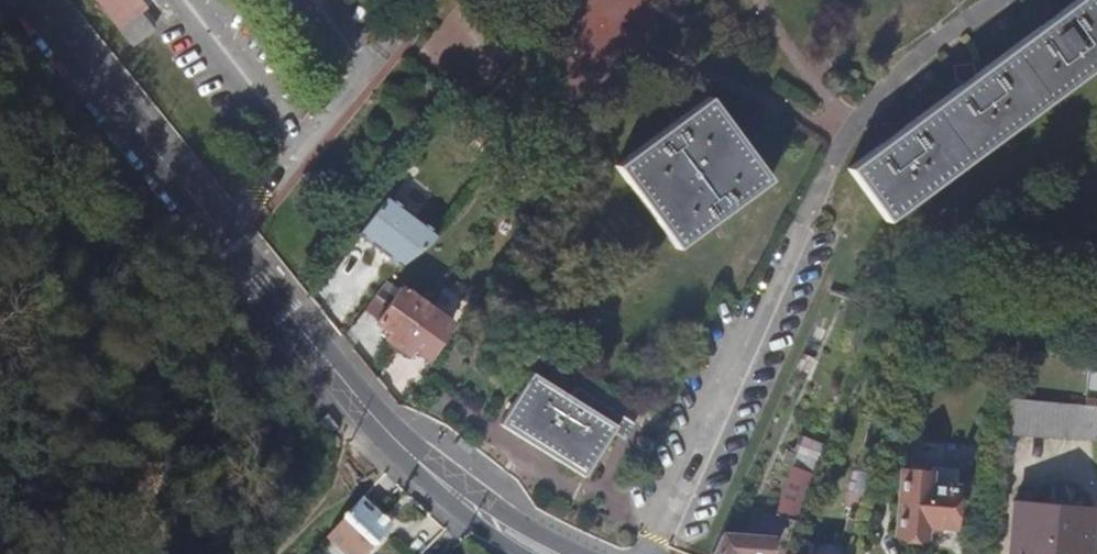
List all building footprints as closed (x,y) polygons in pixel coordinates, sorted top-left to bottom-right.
[(157,17),(145,0),(92,0),(120,42),(157,17)] [(1096,69),(1096,6),(1093,0),(1082,0),(944,103),(851,171),(887,222),(1096,69)] [(766,182),(707,101),(617,168),(676,248),(766,182)] [(357,235),(402,277),(434,243),(389,201),(357,235)] [(386,343),(396,350),(425,310),(422,309),(400,293),(376,326),(390,336),(386,343)] [(425,310),(396,350),(407,359),(412,351),(425,360),(449,327),(425,310)] [(498,423),(580,477),(611,433),(615,428),(595,416),(564,395),(531,374),(498,423)] [(603,404),(572,383),(564,395),(595,416),(603,404)] [(431,408),(424,400),(412,413),(420,421),(431,408)] [(1092,409),(1000,401),(998,430),(1096,438),(1096,433),(1092,409)] [(595,416),(615,428),(611,433),(617,438),(628,422),(612,412),(613,410),(603,404),(595,416)] [(869,426),(855,472),(862,475),(868,476),(881,430),(869,426)] [(813,456),(817,436),(799,433),(795,452),(813,456)] [(923,467),(903,465),(902,474),(897,473),(891,535),(923,538),(923,527),(949,528),(953,492),(951,491),(953,478),(923,475),(923,467)] [(811,477),(792,470),(775,515),(795,522),(811,477)] [(357,502),(323,541),(338,553),(365,553),(380,538),(365,524),(372,516),(357,502)] [(1090,516),(1011,509),(1009,553),(1087,553),(1090,516)] [(835,553),(845,553),(854,522),(845,520),(835,553)] [(769,539),(721,537),(713,553),(768,553),(769,539)]
